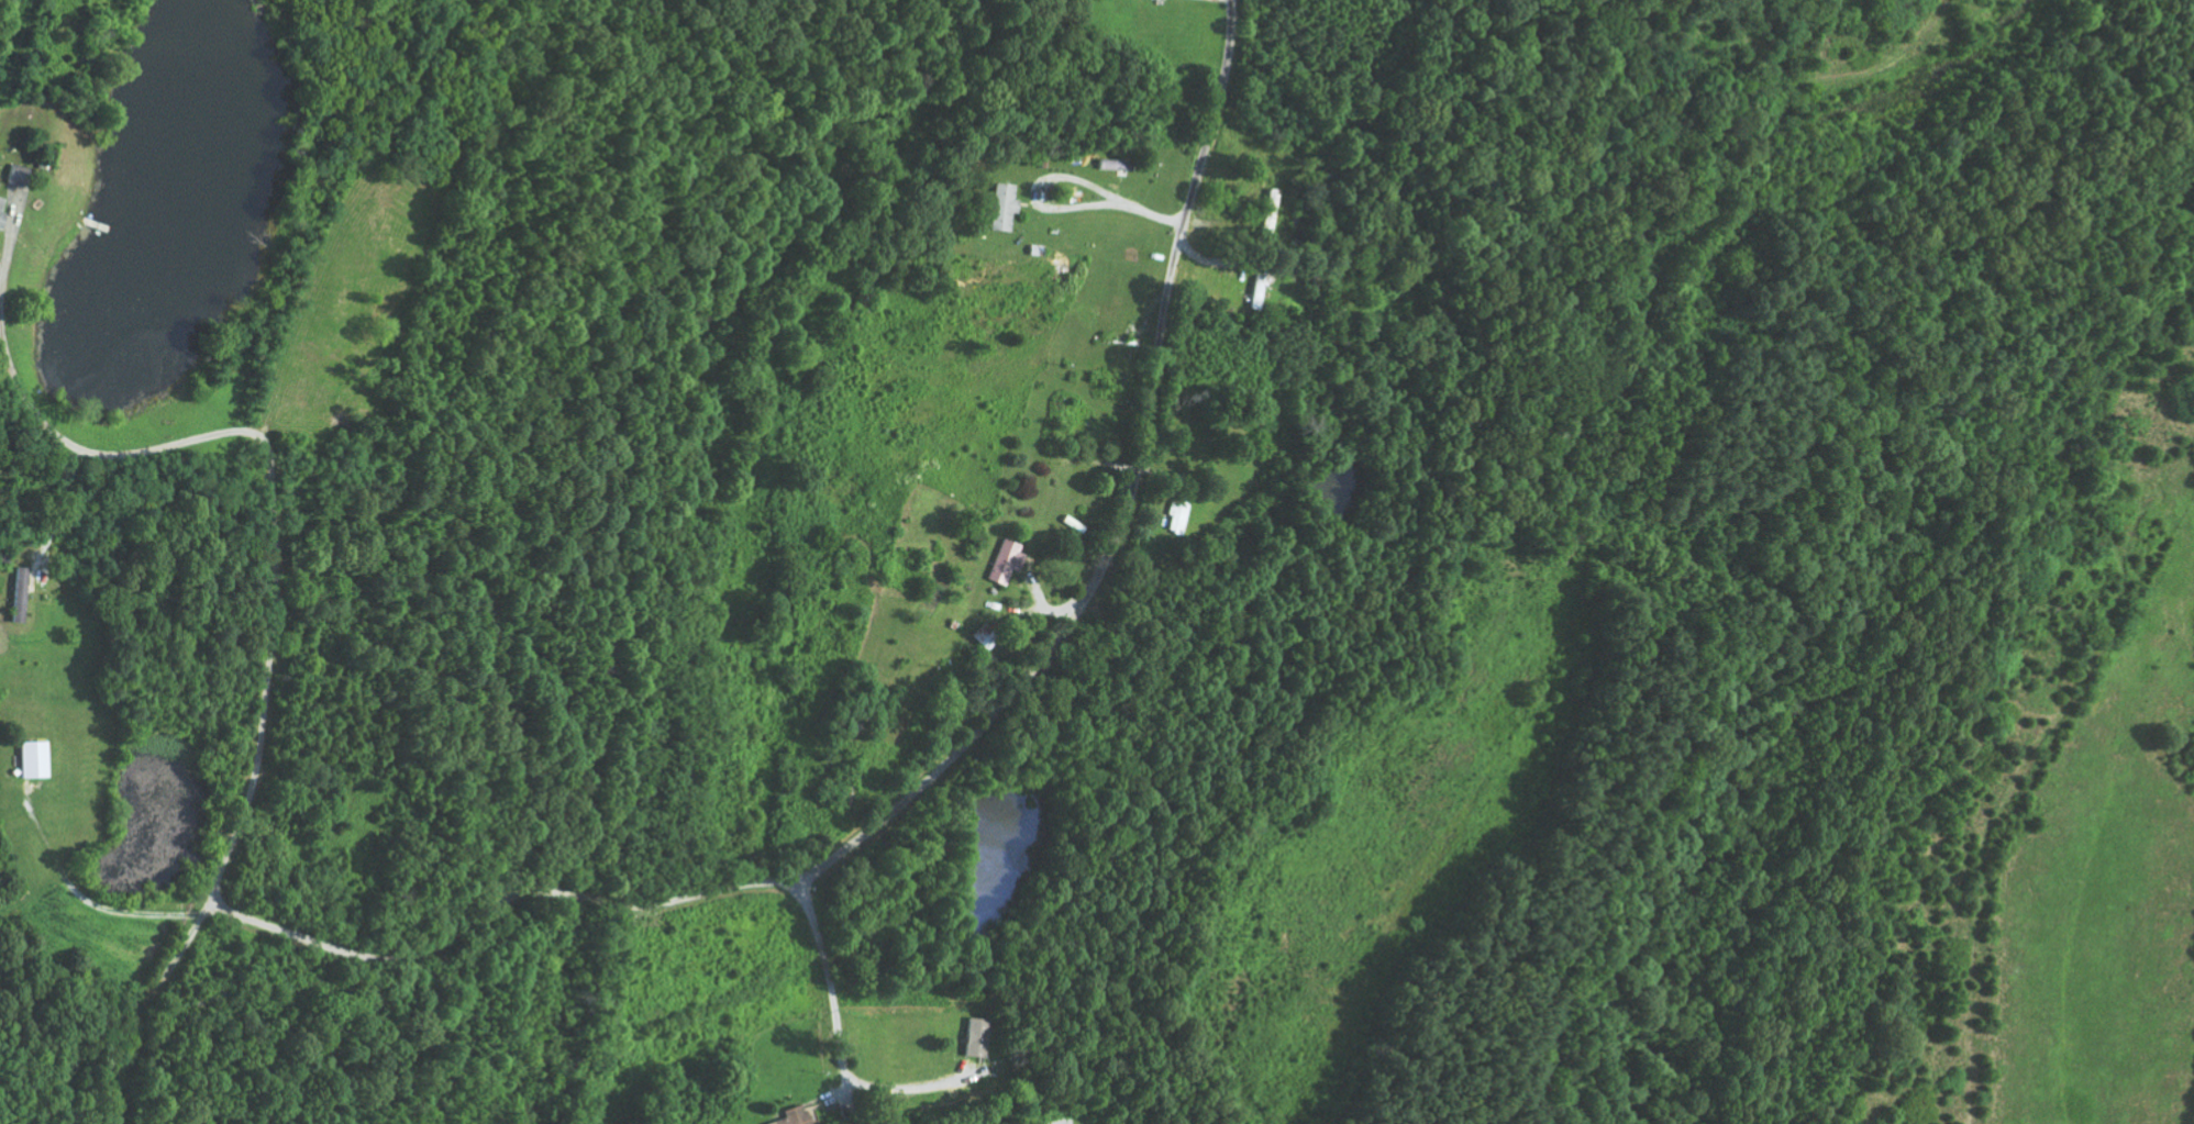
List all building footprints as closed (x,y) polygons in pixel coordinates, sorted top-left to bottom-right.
[(28,188),(33,171),(11,164),(6,182),(28,188)] [(1010,233),(1012,214),(1018,214),(1019,201),(1013,200),(1015,185),(994,184),(990,231),(1010,233)] [(1273,230),(1278,191),(1267,190),(1263,229),(1273,230)] [(1168,531),(1183,533),(1188,502),(1170,499),(1168,515),(1170,515),(1168,531)] [(1025,546),(1002,538),(987,579),(1005,585),(1011,569),(1015,571),(1025,546)] [(27,567),(15,567),(13,621),(25,622),(27,567)] [(1000,638),(985,622),(971,635),(986,651),(1000,638)] [(20,742),(21,778),(47,778),(46,741),(20,742)] [(986,1057),(988,1019),(968,1018),(966,1056),(986,1057)]
